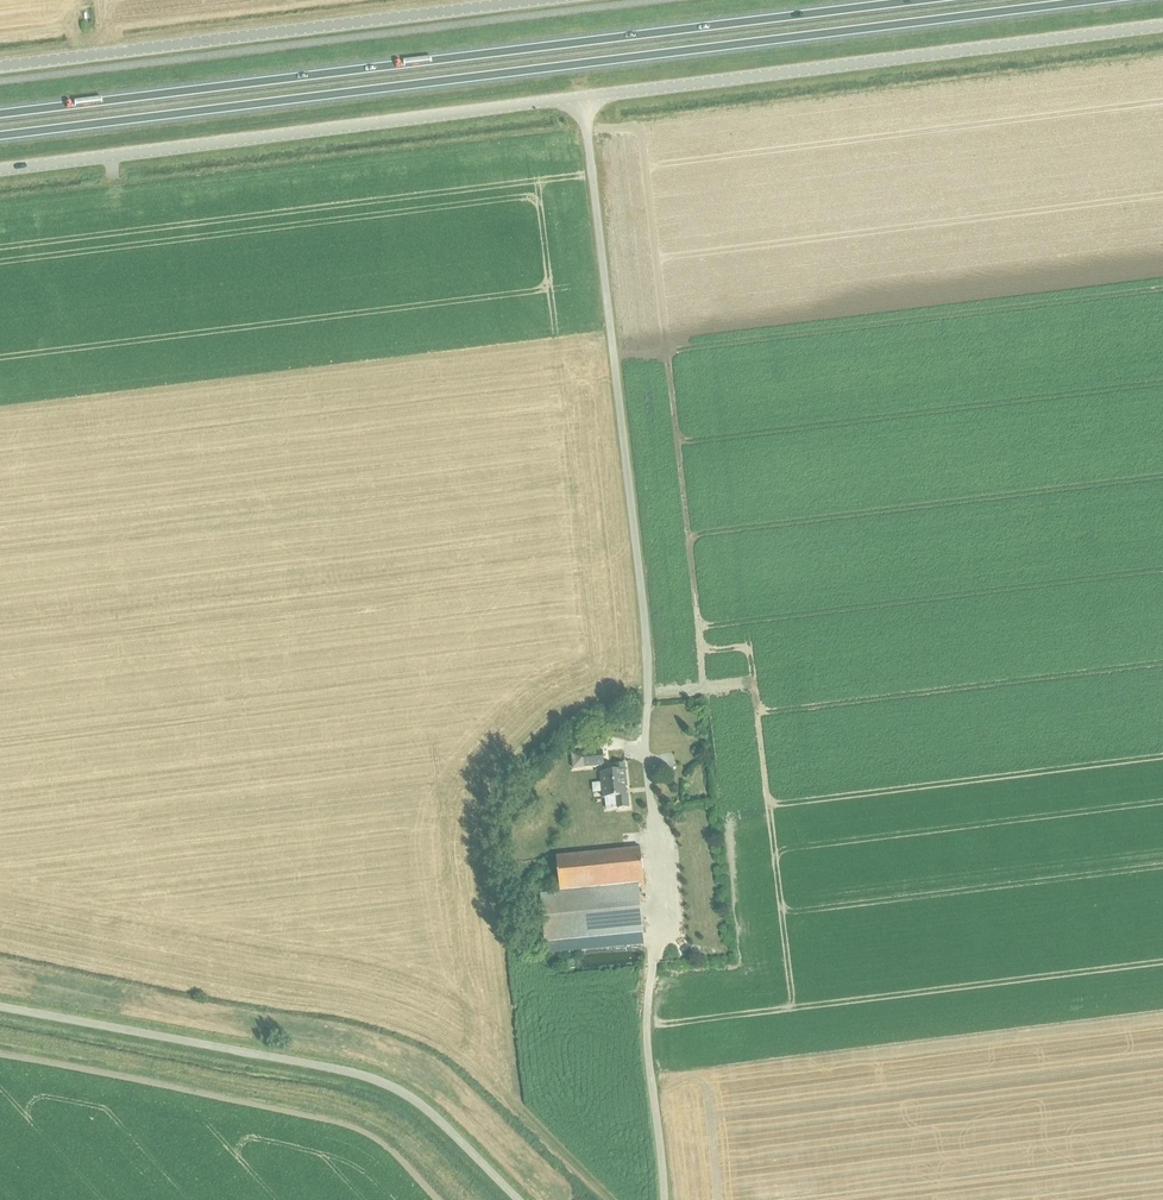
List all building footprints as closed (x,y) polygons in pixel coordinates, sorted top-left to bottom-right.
[(583,753),(572,754),(572,755),(573,769),(584,768),(604,766),(603,751),(583,753)] [(614,771),(600,773),(603,799),(605,799),(606,810),(618,808),(618,809),(630,808),(628,795),(627,795),(626,788),(627,788),(625,764),(624,764),(614,765),(614,771)] [(542,895),(547,942),(643,932),(638,885),(644,884),(640,848),(556,857),(560,893),(542,895)]
